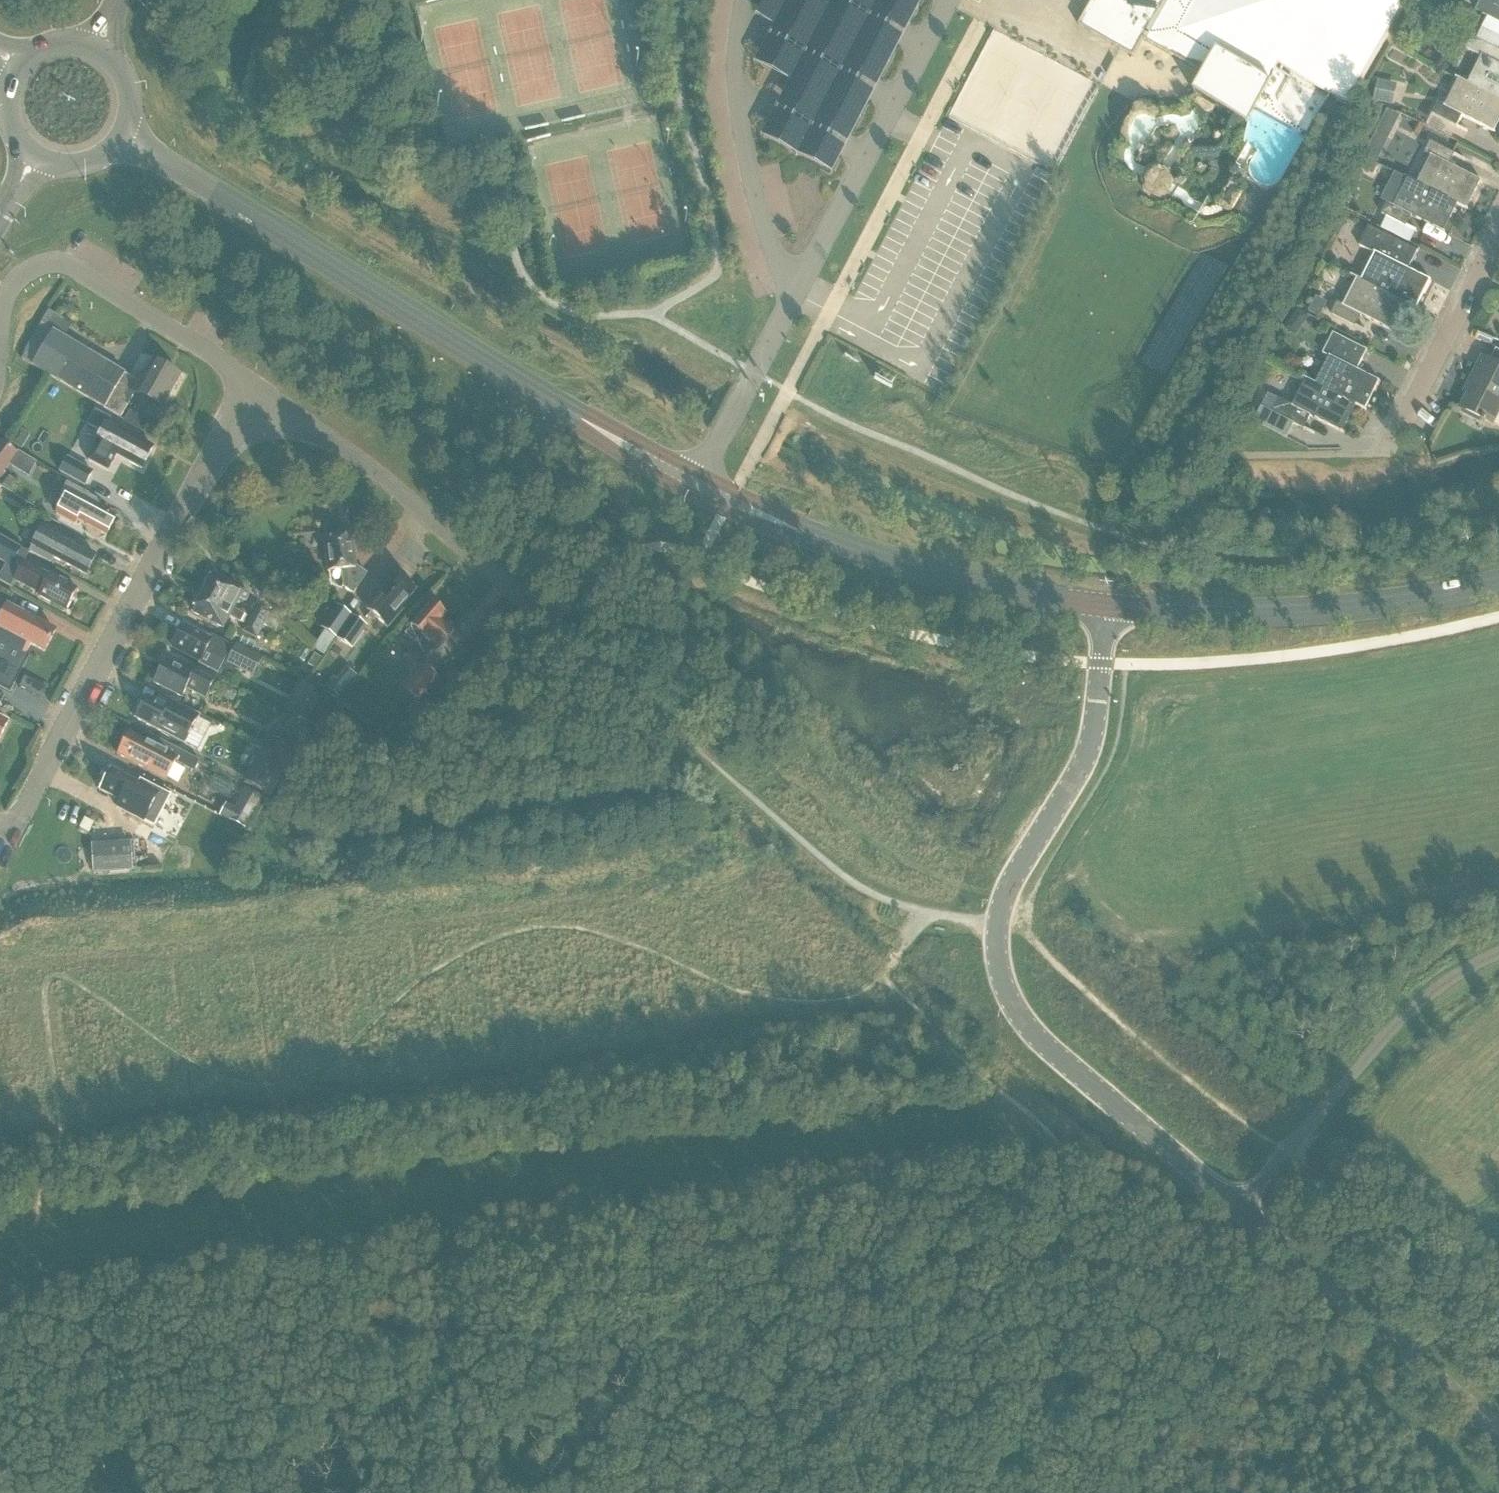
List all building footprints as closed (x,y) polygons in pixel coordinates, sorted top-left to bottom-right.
[(808,5),(797,0),(782,0),(774,17),(797,28),(808,5)] [(1079,25),(1134,56),(1143,39),(1204,74),(1194,91),(1248,123),(1264,94),(1314,123),(1331,94),(1348,104),(1407,0),(1093,0),(1079,25)] [(1476,11),(1483,14),(1498,22),(1498,0),(1481,0),(1476,11)] [(1498,99),(1498,50),(1471,36),(1465,48),(1482,57),(1469,83),(1498,99)] [(1469,83),(1459,78),(1446,106),(1438,102),(1432,114),(1457,126),(1462,116),(1495,132),(1498,124),(1498,99),(1469,83)] [(1379,82),(1375,98),(1388,101),(1392,85),(1379,82)] [(1383,118),(1377,131),(1388,137),(1394,124),(1383,118)] [(1417,182),(1458,204),(1467,209),(1482,181),(1449,164),(1455,153),(1431,141),(1425,153),(1431,156),(1417,182)] [(1368,149),(1364,157),(1375,162),(1379,154),(1368,149)] [(1364,157),(1360,166),(1374,172),(1378,164),(1375,162),(1364,157)] [(1170,190),(1184,206),(1191,200),(1156,162),(1140,177),(1160,199),(1170,190)] [(1458,205),(1417,182),(1409,178),(1395,205),(1387,202),(1382,214),(1406,226),(1412,215),(1444,232),(1458,205)] [(1348,199),(1341,195),(1336,204),(1368,221),(1374,209),(1350,196),(1348,199)] [(1362,280),(1408,304),(1417,309),(1431,280),(1408,269),(1417,250),(1369,226),(1359,245),(1375,254),(1362,280)] [(1419,248),(1440,254),(1443,243),(1422,236),(1419,248)] [(1407,305),(1362,280),(1358,278),(1344,305),(1337,301),(1331,313),(1356,326),(1361,315),(1394,331),(1407,305)] [(1312,304),(1309,311),(1319,316),(1323,309),(1312,304)] [(135,391),(140,382),(58,334),(66,320),(49,310),(25,350),(26,351),(21,359),(120,416),(135,391)] [(1298,311),(1292,321),(1301,326),(1306,315),(1298,311)] [(1316,383),(1357,405),(1366,409),(1380,381),(1357,369),(1367,350),(1333,333),(1323,353),(1330,357),(1316,383)] [(1496,349),(1490,360),(1482,357),(1465,391),(1468,393),(1461,408),(1492,423),(1498,410),(1498,350),(1496,349)] [(152,360),(140,382),(135,391),(163,406),(180,376),(152,360)] [(1357,405),(1316,383),(1307,379),(1293,406),(1279,398),(1272,412),(1294,423),(1304,428),(1310,416),(1343,432),(1357,405)] [(1272,412),(1262,407),(1254,421),(1286,438),(1294,423),(1272,412)] [(96,444),(88,460),(107,471),(116,455),(141,468),(152,447),(107,423),(110,418),(98,412),(90,427),(101,433),(95,444),(96,444)] [(0,441),(0,475),(10,462),(28,475),(34,465),(0,441)] [(68,455),(60,469),(84,483),(92,470),(68,455)] [(65,496),(56,514),(74,523),(76,519),(106,535),(115,518),(97,508),(101,501),(66,482),(60,494),(65,496)] [(50,563),(53,558),(85,574),(95,555),(42,527),(29,552),(50,563)] [(353,593),(366,573),(356,566),(354,553),(353,553),(351,536),(324,539),(328,572),(346,570),(348,579),(343,586),(353,593)] [(11,566),(20,548),(0,537),(0,560),(11,566)] [(37,595),(66,611),(77,589),(49,574),(48,575),(24,562),(14,580),(39,593),(37,595)] [(212,574),(203,592),(233,608),(243,590),(212,574)] [(376,598),(366,610),(375,618),(384,626),(415,589),(414,588),(413,584),(408,580),(405,580),(397,574),(376,598)] [(0,619),(0,688),(9,693),(29,657),(25,655),(31,644),(44,651),(55,631),(7,606),(13,594),(0,587),(0,615),(1,616),(0,619)] [(244,614),(233,608),(203,592),(192,612),(223,628),(229,617),(240,623),(244,614)] [(453,631),(447,626),(440,620),(446,614),(432,601),(411,625),(404,633),(418,645),(411,652),(421,661),(435,645),(439,648),(453,631)] [(255,606),(249,617),(263,625),(269,613),(255,606)] [(336,637),(351,615),(337,606),(322,627),(325,629),(313,647),(323,655),(336,637)] [(366,626),(351,615),(336,637),(351,647),(366,626)] [(256,637),(263,625),(249,617),(242,630),(256,637)] [(183,625),(172,647),(218,671),(231,646),(212,636),(210,640),(183,625)] [(261,657),(235,644),(226,663),(252,676),(261,657)] [(195,667),(191,675),(165,661),(153,682),(182,697),(186,689),(205,699),(216,678),(195,667)] [(405,688),(417,698),(418,699),(437,677),(424,665),(405,688)] [(301,718),(316,688),(302,682),(287,711),(301,718)] [(146,696),(135,718),(162,732),(163,731),(197,749),(211,723),(171,703),(168,708),(146,696)] [(145,741),(129,733),(118,754),(146,769),(167,780),(175,763),(193,772),(200,760),(149,734),(145,741)] [(280,757),(261,748),(244,780),(263,790),(280,757)] [(101,786),(99,789),(119,800),(116,807),(154,827),(170,795),(140,779),(138,782),(110,768),(106,777),(103,778),(100,784),(101,786)] [(210,788),(232,797),(239,783),(217,773),(210,788)] [(262,796),(245,787),(235,806),(226,801),(219,814),(244,828),(262,796)] [(131,844),(105,846),(91,847),(92,871),(132,869),(131,844)]
